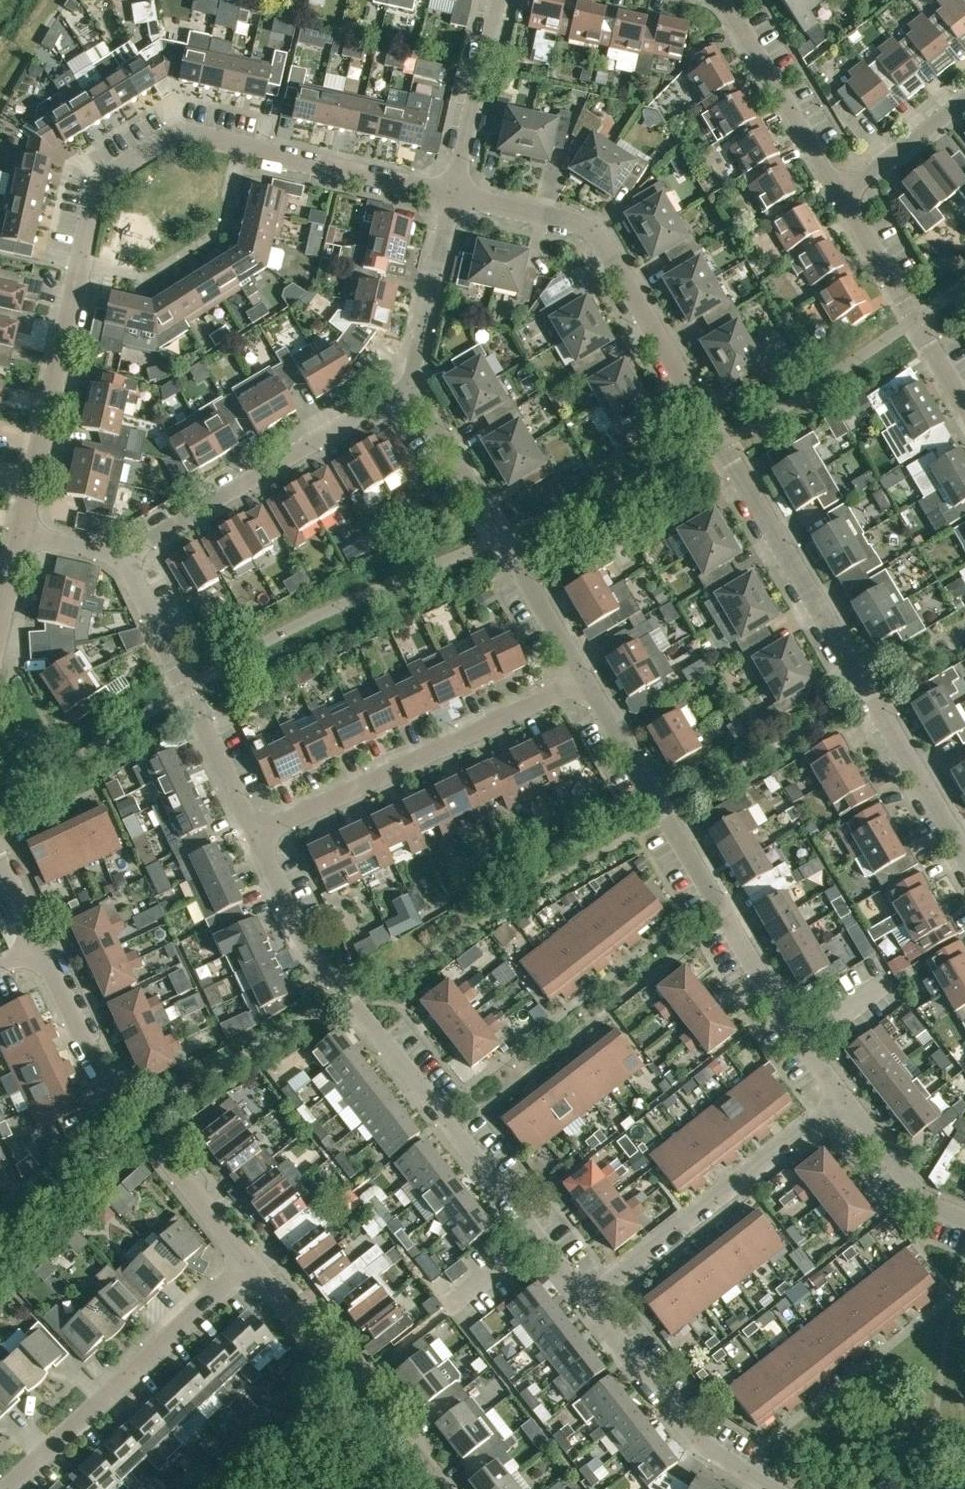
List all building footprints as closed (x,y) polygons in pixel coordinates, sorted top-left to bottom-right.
[(72,0),(68,0),(64,7),(74,13),(80,5),(72,0)] [(218,10),(239,15),(240,10),(241,5),(235,3),(224,1),(221,0),(220,0),(218,10)] [(387,6),(413,12),(415,0),(388,0),(387,6)] [(466,28),(473,0),(449,0),(455,1),(450,24),(466,28)] [(565,0),(522,0),(520,9),(532,12),(529,26),(541,29),(540,32),(539,31),(537,41),(538,41),(533,61),(550,65),(555,44),(545,41),(547,32),(546,32),(547,30),(558,33),(559,29),(565,0)] [(558,33),(570,35),(569,39),(598,46),(598,44),(601,31),(606,7),(606,6),(605,10),(578,4),(579,0),(577,0),(565,0),(559,29),(558,33)] [(798,50),(802,59),(828,38),(808,12),(824,0),(780,0),(811,40),(798,50)] [(927,21),(946,45),(955,37),(964,50),(964,8),(959,0),(941,0),(938,2),(943,9),(927,21)] [(634,73),(638,55),(648,12),(647,12),(646,19),(619,13),(620,10),(606,7),(601,31),(598,44),(610,47),(607,59),(617,61),(616,69),(634,73)] [(249,12),(240,10),(239,15),(237,22),(247,24),(249,12)] [(661,16),(648,12),(638,55),(634,73),(649,77),(653,55),(681,61),(689,25),(661,19),(661,16)] [(913,32),(898,44),(897,45),(916,69),(916,68),(926,61),(937,76),(954,62),(945,50),(948,47),(946,45),(927,21),(922,15),(908,26),(913,32)] [(111,54),(119,66),(138,97),(157,85),(156,84),(167,77),(162,50),(161,39),(158,21),(148,23),(150,39),(153,44),(138,54),(130,42),(111,54)] [(51,28),(48,34),(55,46),(62,34),(51,28)] [(301,28),(298,43),(313,47),(316,32),(301,28)] [(187,45),(161,39),(162,50),(167,77),(179,80),(179,81),(201,86),(209,50),(212,37),(190,32),(187,45)] [(52,51),(55,46),(48,34),(41,45),(52,51)] [(883,56),(867,68),(886,92),(887,92),(896,85),(907,99),(925,86),(915,73),(919,71),(916,68),(916,69),(897,45),(898,44),(893,38),(878,50),(883,56)] [(351,58),(354,46),(345,43),(342,56),(351,58)] [(715,94),(736,81),(733,82),(719,59),(722,57),(715,45),(694,58),(700,69),(687,76),(702,102),(703,102),(715,94)] [(364,48),(354,46),(351,58),(361,60),(364,48)] [(230,55),(209,50),(201,86),(222,91),(230,55)] [(272,65),(251,60),(243,96),(264,101),(268,83),(280,86),(287,54),(276,51),(272,65)] [(385,65),(394,67),(397,55),(387,53),(385,65)] [(138,97),(119,66),(111,54),(93,65),(101,77),(120,108),(138,97)] [(243,96),(251,60),(230,55),(222,91),(243,96)] [(406,57),(397,55),(394,67),(404,69),(406,57)] [(438,81),(441,64),(418,60),(414,76),(438,81)] [(889,94),(887,92),(886,92),(867,68),(863,62),(848,73),(853,79),(837,92),(856,116),(866,108),(877,123),(895,109),(885,97),(889,94)] [(120,108),(101,77),(93,65),(75,77),(78,82),(82,89),(102,120),(120,108)] [(315,124),(323,89),(301,84),(304,70),(292,67),(285,99),(297,102),(293,119),(315,124)] [(717,142),(737,131),(758,117),(757,117),(754,118),(740,95),(743,93),(736,81),(715,94),(703,102),(709,112),(702,116),(717,142)] [(78,82),(60,94),(64,100),(83,131),(102,120),(82,89),(78,82)] [(344,93),(323,89),(315,124),(336,129),(344,93)] [(365,98),(344,93),(336,129),(357,134),(365,98)] [(83,131),(64,100),(60,94),(39,107),(36,118),(23,127),(31,133),(53,149),(64,142),(64,143),(83,131)] [(410,94),(407,108),(399,143),(420,148),(424,130),(436,133),(443,102),(410,94)] [(524,155),(532,116),(509,110),(512,97),(499,94),(491,130),(503,132),(500,150),(502,151),(501,155),(514,158),(515,153),(524,155)] [(386,103),(365,98),(357,134),(378,138),(386,103)] [(386,103),(378,138),(399,143),(407,108),(386,103)] [(644,120),(645,121),(652,126),(654,126),(656,126),(658,126),(659,126),(661,125),(662,124),(662,123),(664,122),(657,110),(645,107),(644,110),(643,109),(642,112),(642,113),(642,115),(643,117),(643,119),(644,120)] [(585,179),(592,183),(614,149),(594,136),(601,124),(601,120),(583,109),(572,135),(576,138),(570,148),(581,155),(571,170),(573,171),(570,175),(582,183),(585,179)] [(556,121),(532,116),(524,155),(532,157),(531,162),(544,165),(545,160),(548,161),(552,143),(564,146),(571,112),(560,110),(559,115),(557,115),(556,121)] [(742,175),(742,176),(776,155),(762,131),(765,129),(758,117),(737,131),(743,141),(730,149),(745,173),(742,175)] [(17,123),(18,153),(16,153),(11,175),(47,183),(52,161),(51,161),(53,149),(31,133),(23,127),(17,123)] [(634,162),(614,149),(592,183),(599,188),(596,192),(608,199),(610,195),(612,197),(622,182),(633,188),(648,164),(637,157),(634,162)] [(923,169),(947,199),(958,191),(964,200),(964,173),(960,176),(943,154),(923,169)] [(783,167),(776,155),(742,176),(764,212),(795,194),(780,169),(783,167)] [(936,208),(947,199),(923,169),(903,184),(921,207),(911,215),(926,234),(944,219),(936,208)] [(42,204),(47,183),(11,175),(7,196),(42,204)] [(248,209),(283,217),(288,195),(302,199),(304,186),(273,179),(270,191),(253,187),(248,209)] [(635,230),(639,237),(674,217),(662,196),(667,193),(661,181),(636,196),(642,207),(627,216),(628,218),(624,221),(631,232),(635,230)] [(2,217),(38,225),(42,204),(7,196),(4,209),(0,209),(0,217),(2,217)] [(365,212),(366,212),(363,222),(373,224),(371,236),(407,244),(412,223),(390,217),(392,206),(368,200),(365,212)] [(794,263),(828,242),(821,230),(818,232),(803,207),(772,226),(794,263)] [(248,209),(243,230),(278,238),(283,217),(248,209)] [(307,222),(312,223),(324,225),(326,215),(310,211),(307,222)] [(38,225),(2,217),(0,217),(0,252),(13,254),(15,243),(33,247),(38,225)] [(686,237),(674,217),(639,237),(643,244),(639,247),(646,259),(650,256),(652,259),(667,249),(674,260),(698,245),(692,234),(686,237)] [(309,235),(307,245),(319,247),(324,225),(312,223),(309,235)] [(329,226),(326,242),(333,244),(337,228),(329,226)] [(243,230),(238,248),(266,268),(277,270),(280,268),(284,254),(282,251),(271,248),(273,237),(278,238),(243,230)] [(353,267),(377,272),(385,274),(396,264),(402,266),(407,244),(371,236),(368,247),(343,248),(339,264),(352,267),(353,267)] [(470,283),(494,288),(503,248),(495,246),(496,241),(482,238),(481,243),(479,243),(475,260),(463,257),(456,286),(469,289),(470,283)] [(831,289),(852,276),(845,265),(842,266),(828,242),(794,263),(790,265),(797,276),(803,272),(812,286),(825,278),(831,289)] [(317,257),(319,247),(307,245),(305,254),(317,257)] [(511,250),(503,248),(494,288),(517,293),(516,299),(529,302),(535,274),(523,271),(527,253),(524,253),(525,248),(512,245),(511,250)] [(673,294),(677,301),(712,280),(700,260),(705,257),(698,245),(674,260),(680,271),(664,280),(666,282),(662,284),(669,296),(673,294)] [(238,248),(223,258),(242,289),(248,298),(258,291),(255,286),(257,281),(253,276),(266,268),(238,248)] [(204,269),(224,300),(242,289),(223,258),(218,250),(208,257),(212,264),(204,269)] [(360,281),(356,302),(392,310),(397,289),(375,284),(377,272),(353,267),(352,267),(350,279),(360,281)] [(204,269),(186,281),(205,312),(224,300),(204,269)] [(29,277),(0,270),(0,308),(21,312),(26,290),(39,293),(42,280),(29,277)] [(853,277),(852,276),(831,289),(818,296),(839,333),(874,312),(867,301),(864,302),(850,279),(853,277)] [(724,301),(712,280),(677,301),(681,308),(677,311),(684,322),(688,320),(689,322),(705,313),(711,324),(736,309),(729,298),(724,301)] [(168,293),(187,323),(205,312),(186,281),(168,293)] [(168,293),(152,303),(158,336),(184,320),(186,324),(187,323),(168,293)] [(123,345),(134,298),(112,294),(108,311),(96,309),(89,340),(101,343),(104,329),(125,334),(123,345)] [(551,320),(563,341),(599,320),(594,313),(598,310),(591,298),(587,301),(586,299),(570,308),(564,297),(539,312),(546,323),(551,320)] [(158,353),(158,336),(152,303),(134,298),(123,345),(158,353)] [(392,310),(356,302),(353,313),(339,310),(329,323),(343,334),(363,349),(378,330),(387,332),(392,310)] [(262,303),(254,308),(261,318),(269,313),(262,303)] [(21,312),(0,308),(0,345),(13,347),(18,325),(32,328),(34,315),(21,312)] [(252,323),(261,318),(254,308),(246,313),(252,323)] [(710,357),(715,365),(750,344),(737,323),(743,320),(736,309),(711,324),(718,334),(702,343),(703,346),(699,348),(706,360),(710,357)] [(603,327),(599,320),(563,341),(576,361),(570,364),(577,376),(602,361),(596,350),(611,341),(610,339),(614,336),(607,324),(603,327)] [(226,326),(217,331),(224,341),(232,336),(226,326)] [(216,347),(224,341),(217,331),(209,336),(216,347)] [(335,344),(316,355),(335,388),(354,376),(349,368),(363,349),(343,334),(335,344)] [(454,393),(458,400),(493,380),(481,359),(486,356),(479,344),(455,359),(461,370),(446,379),(447,381),(443,384),(450,396),(454,393)] [(762,364),(750,344),(715,365),(719,372),(715,374),(722,386),(726,384),(727,386),(743,377),(749,387),(774,373),(767,361),(762,364)] [(10,360),(13,347),(0,345),(0,358),(10,360)] [(316,399),(335,388),(316,355),(297,366),(286,347),(275,353),(281,364),(294,385),(305,379),(316,399)] [(589,384),(601,404),(636,384),(632,376),(636,374),(629,362),(625,365),(624,362),(608,371),(602,361),(577,376),(584,387),(589,384)] [(251,379),(258,390),(277,422),(296,411),(284,391),(294,385),(281,364),(271,370),(270,368),(251,379)] [(166,365),(156,367),(159,379),(169,377),(166,365)] [(159,379),(156,367),(147,369),(150,381),(159,379)] [(141,384),(117,378),(114,390),(92,385),(87,407),(123,415),(126,403),(137,406),(141,384)] [(277,422),(258,390),(251,379),(232,390),(233,392),(223,398),(236,420),(246,414),(258,434),(277,422)] [(505,400),(493,380),(458,400),(463,408),(458,410),(465,422),(470,419),(471,422),(486,413),(493,423),(517,408),(511,397),(505,400)] [(890,382),(867,398),(886,431),(902,421),(932,403),(920,383),(899,396),(890,382)] [(640,391),(636,384),(601,404),(613,425),(608,428),(622,451),(650,434),(645,426),(640,424),(633,414),(649,405),(648,403),(652,400),(645,388),(640,391)] [(218,414),(199,425),(219,457),(238,446),(226,426),(236,420),(223,398),(213,404),(218,414)] [(923,436),(944,424),(932,403),(902,421),(908,431),(897,437),(910,459),(929,447),(923,436)] [(104,434),(102,445),(126,451),(131,429),(121,426),(123,415),(87,407),(82,428),(104,434)] [(492,457),(496,464),(531,443),(519,423),(524,419),(517,408),(493,423),(499,434),(483,443),(485,445),(481,448),(488,459),(492,457)] [(199,468),(219,457),(199,425),(194,415),(164,433),(177,455),(188,449),(199,468)] [(665,423),(653,430),(657,436),(669,429),(665,423)] [(409,481),(420,474),(395,432),(377,443),(374,438),(362,445),(384,482),(403,471),(409,481)] [(784,491),(814,473),(824,467),(813,448),(820,443),(813,432),(787,448),(793,459),(772,471),(784,491)] [(543,464),(531,443),(496,464),(500,471),(496,474),(503,486),(507,483),(509,485),(524,476),(531,487),(555,472),(548,461),(543,464)] [(126,451),(102,445),(99,457),(77,451),(72,473),(108,481),(119,484),(122,485),(125,473),(122,472),(125,458),(140,462),(142,454),(126,451)] [(384,482),(362,445),(349,452),(353,457),(335,468),(350,495),(361,489),(364,494),(384,482)] [(924,498),(941,488),(964,474),(964,459),(960,450),(939,463),(932,452),(906,468),(912,479),(924,498)] [(309,476),(296,483),(319,521),(339,509),(335,504),(346,498),(330,471),(312,481),(309,476)] [(119,484),(108,481),(72,473),(67,495),(89,500),(87,511),(111,517),(119,484)] [(820,483),(814,473),(784,491),(796,511),(817,499),(823,510),(843,498),(830,477),(820,483)] [(941,488),(924,498),(922,499),(927,507),(934,508),(938,506),(949,525),(964,516),(964,507),(962,503),(964,501),(964,474),(941,488)] [(850,484),(855,494),(869,487),(863,477),(850,484)] [(305,542),(299,532),(319,521),(296,483),(284,491),(287,496),(269,507),(285,533),(289,531),(299,546),(305,542)] [(812,538),(823,558),(854,540),(863,535),(864,534),(846,503),(826,514),(833,525),(812,538)] [(243,515),(231,522),(253,559),(273,547),(270,542),(281,536),(265,509),(247,520),(243,515)] [(691,553),(726,533),(722,525),(726,523),(719,511),(715,513),(714,511),(698,520),(691,509),(667,524),(674,536),(679,533),(691,553)] [(253,559),(231,522),(219,529),(222,535),(204,545),(220,572),(230,566),(233,571),(252,560),(253,559)] [(952,530),(963,548),(964,551),(964,523),(952,530)] [(647,539),(649,533),(645,524),(632,530),(638,543),(647,539)] [(726,533),(691,553),(703,574),(698,577),(705,588),(729,573),(723,563),(739,554),(737,551),(742,549),(735,537),(730,540),(726,533)] [(854,540),(823,558),(835,578),(856,565),(863,576),(882,565),(876,554),(874,554),(863,535),(854,540)] [(387,537),(379,541),(385,552),(393,548),(387,537)] [(195,587),(198,592),(218,580),(196,543),(184,550),(187,556),(169,566),(185,593),(195,587)] [(565,590),(576,609),(607,591),(596,572),(613,562),(606,551),(585,564),(591,575),(565,590)] [(48,578),(43,600),(80,608),(82,597),(93,600),(101,568),(75,562),(70,583),(48,578)] [(863,625),(893,607),(904,601),(885,570),(866,581),(872,592),(851,605),(863,625)] [(716,596),(729,617),(764,596),(759,589),(764,587),(757,575),(752,577),(751,575),(736,584),(729,573),(705,588),(711,599),(716,596)] [(624,581),(607,591),(576,609),(588,628),(601,621),(607,631),(641,611),(624,581)] [(657,601),(667,595),(660,584),(651,590),(657,601)] [(768,603),(764,596),(729,617),(741,638),(735,641),(742,652),(767,637),(761,627),(776,618),(775,615),(779,613),(772,601),(768,603)] [(907,599),(904,601),(893,607),(863,625),(875,645),(896,632),(903,643),(925,630),(907,599)] [(960,599),(952,603),(956,611),(964,606),(960,599)] [(80,608),(43,600),(38,622),(49,624),(50,644),(76,643),(75,630),(80,608)] [(653,618),(647,621),(653,632),(659,628),(653,618)] [(609,658),(606,659),(617,679),(648,660),(660,653),(649,634),(653,632),(647,621),(634,629),(629,632),(626,634),(632,644),(609,658)] [(478,650),(493,681),(525,665),(510,635),(490,644),(484,631),(471,637),(478,650)] [(754,660),(766,681),(801,660),(797,653),(801,651),(794,639),(790,641),(789,639),(773,648),(767,637),(742,652),(749,663),(754,660)] [(54,695),(85,674),(93,669),(81,651),(76,654),(76,643),(50,644),(52,670),(41,677),(54,695)] [(478,650),(459,659),(452,646),(440,652),(441,655),(446,665),(461,696),(493,681),(478,650)] [(414,680),(429,711),(461,696),(446,665),(441,655),(422,664),(421,661),(408,667),(414,680)] [(648,660),(617,679),(629,697),(629,698),(642,690),(648,700),(659,694),(670,687),(664,677),(660,679),(648,660)] [(805,667),(801,660),(766,681),(778,702),(773,705),(780,716),(804,701),(798,691),(814,681),(812,679),(816,677),(809,665),(805,667)] [(923,726),(953,708),(947,699),(958,692),(952,683),(959,678),(952,667),(926,683),(932,694),(911,706),(923,726)] [(97,693),(85,674),(54,695),(66,714),(69,711),(76,721),(113,697),(106,687),(97,693)] [(414,680),(395,689),(389,676),(376,682),(382,695),(383,695),(397,726),(429,711),(414,680)] [(673,714),(647,729),(659,748),(689,730),(678,711),(688,705),(695,701),(689,690),(667,703),(673,714)] [(344,698),(345,700),(350,711),(351,710),(365,741),(397,726),(383,695),(382,695),(363,704),(357,691),(344,698)] [(345,700),(327,709),(325,706),(312,713),(313,715),(318,726),(319,725),(334,756),(365,741),(351,710),(350,711),(345,700)] [(959,705),(953,709),(953,708),(923,726),(935,746),(956,734),(963,745),(964,743),(964,716),(959,705)] [(318,726),(313,715),(294,724),(293,722),(280,728),(287,741),(287,740),(302,771),(334,756),(319,725),(318,726)] [(545,775),(551,786),(551,788),(564,781),(558,768),(578,759),(564,728),(531,744),(546,774),(545,775)] [(689,730),(659,748),(670,767),(683,759),(689,770),(711,757),(705,746),(701,749),(689,730)] [(804,756),(822,786),(853,768),(842,750),(848,746),(841,734),(804,756)] [(287,740),(287,741),(268,750),(261,737),(249,743),(269,786),(302,771),(287,740)] [(154,783),(186,767),(177,748),(166,753),(161,744),(135,760),(138,766),(134,768),(143,788),(154,783)] [(532,795),(551,786),(545,775),(546,774),(531,744),(499,759),(520,802),(532,796),(532,795)] [(508,808),(520,802),(499,759),(468,774),(482,804),(483,804),(502,795),(508,808)] [(964,792),(964,765),(951,773),(963,793),(964,792)] [(154,783),(163,801),(193,787),(184,769),(186,768),(186,767),(154,783)] [(863,786),(853,768),(822,786),(840,817),(877,795),(869,782),(863,786)] [(489,817),(483,804),(482,804),(468,774),(436,789),(450,819),(451,819),(470,810),(476,823),(489,817)] [(204,805),(203,805),(202,805),(193,787),(163,801),(156,805),(152,807),(161,826),(204,805)] [(436,789),(404,804),(418,834),(419,834),(438,825),(444,838),(457,832),(451,819),(450,819),(436,789)] [(727,820),(708,831),(719,850),(751,832),(758,827),(747,809),(752,806),(743,791),(718,806),(727,820)] [(134,815),(135,814),(138,813),(130,798),(115,805),(122,820),(124,820),(134,815)] [(882,803),(838,829),(846,842),(854,841),(863,855),(893,837),(883,819),(889,815),(882,803)] [(101,804),(82,813),(103,857),(122,848),(101,804)] [(425,847),(419,834),(418,834),(404,804),(372,819),(387,850),(387,849),(406,840),(412,853),(425,847)] [(208,814),(204,805),(161,826),(174,854),(204,839),(200,831),(207,827),(202,817),(208,814)] [(791,823),(800,817),(793,807),(785,812),(791,823)] [(60,816),(84,866),(103,857),(82,813),(70,819),(67,812),(60,816)] [(122,820),(126,828),(139,822),(135,814),(134,815),(124,820),(122,820)] [(56,825),(44,831),(65,875),(84,866),(60,816),(53,819),(56,825)] [(544,818),(532,823),(537,836),(549,830),(544,818)] [(372,819),(340,834),(355,865),(355,864),(374,855),(381,868),(393,862),(387,849),(387,850),(372,819)] [(813,824),(806,828),(812,838),(819,834),(813,824)] [(46,884),(65,875),(44,831),(26,840),(46,884)] [(751,832),(719,850),(730,869),(762,850),(751,832)] [(362,877),(355,864),(355,865),(340,834),(308,849),(329,893),(362,877)] [(863,855),(855,860),(864,876),(870,877),(874,874),(881,886),(918,864),(910,851),(904,855),(893,837),(863,855)] [(187,882),(198,876),(230,861),(226,852),(220,855),(215,845),(208,848),(204,839),(174,854),(187,882)] [(144,868),(158,861),(154,854),(151,847),(137,853),(144,868)] [(742,888),(766,874),(772,884),(782,877),(791,873),(785,863),(773,869),(762,850),(730,869),(742,888)] [(640,858),(633,863),(640,871),(649,864),(642,856),(640,858)] [(150,878),(164,872),(159,861),(145,868),(150,878)] [(230,861),(198,876),(187,882),(196,899),(207,894),(233,883),(224,865),(231,862),(230,861)] [(121,872),(112,876),(117,888),(126,884),(121,872)] [(885,894),(904,924),(934,906),(924,888),(930,884),(922,872),(885,894)] [(620,884),(650,922),(664,912),(633,873),(620,884)] [(797,883),(791,873),(782,877),(789,888),(797,883)] [(454,879),(444,885),(449,894),(459,888),(454,879)] [(233,883),(207,894),(196,899),(210,929),(243,913),(239,904),(242,902),(237,892),(243,889),(239,880),(233,883)] [(594,880),(589,885),(595,892),(600,888),(594,880)] [(637,933),(650,922),(620,884),(601,899),(635,943),(641,938),(637,933)] [(112,885),(104,888),(106,894),(114,891),(112,885)] [(416,885),(407,889),(412,898),(420,894),(416,885)] [(87,890),(78,894),(82,904),(91,900),(87,890)] [(754,908),(765,928),(796,909),(785,890),(754,908)] [(572,892),(560,899),(565,907),(577,901),(572,892)] [(830,903),(835,911),(846,905),(841,896),(830,903)] [(629,948),(635,943),(601,899),(585,912),(615,950),(625,942),(629,948)] [(76,900),(68,903),(72,911),(80,907),(76,900)] [(165,900),(157,904),(163,914),(170,910),(165,900)] [(558,912),(552,903),(537,915),(543,923),(558,912)] [(163,916),(158,905),(150,909),(155,920),(163,916)] [(846,905),(835,911),(840,919),(851,913),(846,905)] [(945,924),(934,906),(904,924),(891,931),(901,948),(913,941),(922,955),(959,933),(951,920),(945,924)] [(78,942),(122,922),(134,916),(130,909),(107,920),(101,908),(69,923),(78,942)] [(796,909),(765,928),(776,946),(807,928),(796,909)] [(615,950),(585,912),(569,924),(603,968),(609,963),(605,958),(615,950)] [(226,956),(234,952),(266,936),(257,917),(247,922),(243,913),(210,929),(209,929),(222,958),(226,956)] [(531,925),(525,916),(517,922),(524,930),(531,925)] [(87,961),(119,946),(114,935),(125,929),(122,922),(78,942),(87,961)] [(368,931),(370,935),(377,948),(392,940),(383,923),(368,931)] [(505,923),(492,933),(503,947),(517,937),(505,923)] [(874,942),(887,934),(880,923),(867,931),(874,942)] [(597,973),(603,968),(569,924),(553,937),(583,975),(593,968),(597,973)] [(787,965),(818,946),(807,928),(776,946),(787,965)] [(235,974),(243,970),(273,956),(264,938),(266,937),(266,936),(234,952),(226,956),(235,974)] [(573,983),(583,975),(553,937),(537,950),(571,993),(577,989),(573,983)] [(944,993),(964,980),(964,958),(964,957),(964,956),(964,944),(963,940),(926,962),(944,993)] [(169,958),(176,955),(171,943),(164,946),(169,958)] [(87,961),(95,979),(139,959),(136,951),(124,957),(119,946),(87,961)] [(830,965),(818,946),(787,965),(798,984),(830,965)] [(571,993),(537,950),(520,963),(550,1001),(561,993),(565,998),(571,993)] [(273,956),(243,970),(235,974),(243,993),(284,974),(282,974),(273,956)] [(839,974),(848,969),(842,958),(833,963),(839,974)] [(139,959),(95,979),(105,998),(137,983),(131,971),(143,966),(139,959)] [(900,961),(890,967),(895,975),(905,969),(900,961)] [(494,971),(505,986),(516,977),(505,963),(494,971)] [(655,1017),(660,1013),(698,983),(685,967),(657,989),(665,999),(650,1010),(655,1017)] [(904,971),(896,975),(900,983),(908,978),(904,971)] [(420,1002),(433,1019),(471,989),(485,978),(479,972),(456,990),(448,980),(420,1002)] [(293,994),(284,974),(243,993),(258,1024),(287,1007),(283,998),(293,994)] [(204,989),(215,983),(212,976),(201,981),(204,989)] [(944,993),(964,1028),(964,980),(944,993)] [(219,991),(215,983),(204,989),(208,996),(219,991)] [(682,1021),(710,999),(698,983),(660,1013),(665,1020),(675,1012),(682,1021)] [(471,989),(433,1019),(446,1035),(474,1013),(466,1003),(476,995),(471,989)] [(108,1006),(117,1025),(161,1004),(157,997),(146,1002),(140,990),(108,1006)] [(198,993),(174,1004),(180,1018),(205,1007),(198,993)] [(39,1015),(30,996),(0,1010),(0,1033),(39,1015)] [(680,1039),(685,1045),(723,1015),(710,999),(682,1021),(690,1031),(680,1039)] [(161,1004),(117,1025),(126,1043),(158,1028),(153,1017),(164,1011),(161,1004)] [(474,1013),(446,1035),(458,1051),(497,1021),(504,1015),(499,1009),(481,1022),(474,1013)] [(4,1054),(54,1030),(51,1023),(44,1026),(39,1015),(0,1033),(0,1047),(4,1054)] [(723,1015),(685,1045),(690,1052),(700,1044),(708,1054),(736,1032),(723,1015)] [(903,1022),(909,1030),(919,1022),(913,1015),(903,1022)] [(235,1035),(228,1021),(219,1026),(226,1039),(235,1035)] [(497,1021),(458,1051),(472,1068),(500,1046),(492,1035),(502,1027),(497,1021)] [(925,1030),(919,1022),(909,1030),(916,1038),(925,1030)] [(845,1052),(859,1070),(887,1047),(893,1043),(880,1025),(845,1052)] [(592,1035),(628,1078),(643,1066),(613,1027),(603,1036),(598,1030),(592,1035)] [(158,1028),(126,1043),(135,1062),(178,1041),(175,1034),(163,1039),(158,1028)] [(4,1054),(12,1073),(57,1052),(51,1040),(57,1037),(54,1030),(4,1054)] [(309,1054),(323,1072),(352,1048),(338,1030),(309,1054)] [(581,1053),(611,1091),(628,1078),(592,1035),(586,1040),(591,1045),(581,1053)] [(178,1041),(135,1062),(144,1081),(176,1066),(170,1054),(182,1048),(179,1042),(178,1041)] [(503,1043),(499,1047),(503,1052),(508,1049),(503,1043)] [(893,1043),(887,1047),(859,1070),(872,1087),(901,1064),(907,1059),(893,1043)] [(330,1093),(336,1088),(366,1065),(352,1048),(323,1072),(330,1081),(325,1086),(330,1093)] [(936,1064),(946,1056),(940,1049),(930,1056),(936,1064)] [(62,1063),(57,1052),(12,1073),(21,1091),(72,1067),(68,1060),(62,1063)] [(566,1055),(560,1060),(595,1104),(611,1091),(581,1053),(571,1061),(566,1055)] [(952,1064),(946,1056),(936,1064),(942,1072),(952,1064)] [(579,1117),(595,1104),(560,1060),(554,1065),(558,1071),(549,1078),(579,1117)] [(885,1104),(914,1081),(901,1064),(872,1087),(885,1104)] [(349,1105),(379,1082),(366,1065),(336,1088),(344,1098),(337,1103),(343,1110),(349,1105)] [(21,1091),(30,1110),(74,1089),(69,1077),(75,1074),(72,1067),(21,1091)] [(763,1067),(747,1079),(777,1118),(793,1105),(763,1067)] [(670,1070),(664,1075),(672,1085),(678,1080),(670,1070)] [(700,1086),(710,1078),(704,1070),(694,1078),(700,1086)] [(534,1081),(528,1085),(563,1129),(579,1117),(549,1078),(539,1086),(534,1081)] [(665,1079),(657,1084),(663,1092),(671,1086),(665,1079)] [(692,1079),(681,1087),(686,1094),(697,1086),(692,1079)] [(767,1126),(777,1118),(747,1079),(731,1092),(765,1136),(771,1132),(767,1126)] [(914,1082),(914,1081),(885,1104),(899,1121),(927,1098),(923,1101),(911,1085),(914,1082)] [(379,1082),(349,1105),(363,1122),(392,1099),(379,1082)] [(526,1096),(516,1104),(546,1142),(563,1129),(528,1085),(522,1090),(526,1096)] [(281,1091),(287,1100),(295,1094),(288,1086),(281,1091)] [(83,1108),(74,1089),(30,1110),(39,1129),(83,1108)] [(715,1105),(745,1143),(754,1136),(759,1141),(765,1136),(731,1092),(715,1105)] [(295,1094),(287,1100),(294,1108),(301,1102),(295,1094)] [(672,1095),(662,1103),(667,1109),(677,1101),(672,1095)] [(214,1157),(246,1132),(253,1127),(230,1098),(204,1118),(211,1128),(202,1135),(210,1144),(206,1147),(214,1157)] [(941,1116),(927,1098),(899,1121),(912,1138),(941,1116)] [(363,1122),(376,1139),(406,1116),(392,1099),(363,1122)] [(546,1142),(516,1104),(500,1117),(530,1155),(546,1142)] [(698,1117),(733,1162),(739,1157),(735,1151),(745,1143),(715,1105),(698,1117)] [(959,1117),(952,1107),(944,1113),(952,1123),(959,1117)] [(420,1134),(406,1116),(376,1139),(390,1157),(420,1134)] [(626,1131),(635,1123),(630,1117),(621,1124),(626,1131)] [(727,1166),(733,1162),(698,1117),(682,1130),(712,1169),(722,1161),(727,1166)] [(314,1133),(321,1128),(315,1119),(307,1125),(314,1133)] [(0,1124),(0,1133),(3,1139),(12,1134),(6,1121),(0,1124)] [(944,1129),(949,1135),(953,1128),(952,1123),(944,1129)] [(321,1128),(314,1133),(320,1142),(328,1136),(321,1128)] [(600,1130),(593,1135),(600,1144),(607,1139),(600,1130)] [(666,1143),(701,1187),(707,1182),(702,1176),(712,1169),(682,1130),(666,1143)] [(952,1139),(963,1145),(964,1142),(964,1135),(958,1130),(952,1139)] [(242,1166),(249,1176),(272,1158),(264,1148),(260,1151),(246,1132),(214,1157),(222,1167),(225,1164),(232,1173),(242,1166)] [(591,1135),(581,1142),(589,1151),(598,1144),(591,1135)] [(621,1148),(630,1141),(625,1136),(617,1142),(621,1148)] [(409,1181),(439,1158),(425,1140),(395,1164),(409,1181)] [(643,1143),(637,1147),(642,1154),(648,1150),(643,1143)] [(701,1187),(666,1143),(649,1156),(680,1194),(690,1186),(695,1191),(701,1187)] [(0,1146),(0,1168),(9,1164),(0,1146)] [(946,1149),(941,1157),(951,1164),(956,1156),(946,1149)] [(639,1151),(628,1161),(636,1171),(648,1162),(639,1151)] [(783,1207),(798,1196),(835,1166),(822,1151),(795,1171),(803,1182),(779,1201),(783,1207)] [(340,1167),(348,1162),(341,1153),(334,1159),(340,1167)] [(949,1174),(946,1172),(951,1164),(941,1157),(928,1178),(937,1188),(939,1189),(949,1174)] [(280,1168),(272,1158),(249,1176),(240,1183),(254,1202),(251,1204),(259,1214),(291,1190),(303,1180),(288,1161),(280,1168)] [(409,1181),(422,1198),(452,1175),(439,1158),(409,1181)] [(617,1159),(609,1165),(615,1172),(622,1166),(617,1159)] [(348,1162),(340,1167),(350,1179),(357,1173),(348,1162)] [(563,1185),(576,1201),(615,1172),(609,1165),(599,1173),(591,1163),(563,1185)] [(848,1183),(835,1166),(798,1196),(803,1202),(813,1194),(821,1204),(848,1183)] [(615,1172),(576,1201),(589,1218),(617,1196),(609,1186),(620,1178),(615,1172)] [(465,1192),(452,1175),(422,1198),(435,1215),(465,1192)] [(861,1199),(848,1183),(821,1204),(828,1214),(818,1222),(823,1229),(861,1199)] [(106,1197),(109,1200),(120,1212),(134,1198),(121,1184),(106,1197)] [(305,1208),(291,1190),(259,1214),(267,1224),(270,1221),(277,1231),(286,1224),(294,1233),(317,1215),(309,1205),(305,1208)] [(441,1238),(449,1232),(479,1209),(465,1192),(435,1215),(443,1224),(438,1235),(441,1238)] [(366,1201),(367,1202),(373,1210),(380,1204),(373,1195),(366,1201)] [(624,1205),(617,1196),(589,1218),(601,1233),(640,1204),(635,1197),(624,1205)] [(861,1199),(823,1229),(828,1234),(838,1226),(846,1237),(874,1215),(861,1199)] [(373,1210),(379,1218),(387,1212),(380,1204),(373,1210)] [(640,1204),(601,1233),(615,1250),(643,1228),(635,1218),(645,1210),(640,1204)] [(740,1211),(734,1215),(769,1258),(784,1246),(755,1208),(744,1216),(740,1211)] [(479,1209),(449,1232),(463,1250),(492,1227),(479,1209)] [(304,1271),(335,1247),(320,1228),(328,1222),(320,1212),(317,1215),(294,1233),(301,1242),(292,1250),(299,1259),(296,1261),(304,1271)] [(150,1248),(174,1273),(178,1277),(181,1275),(183,1272),(186,1268),(187,1266),(184,1263),(192,1256),(194,1259),(208,1247),(178,1214),(164,1227),(168,1231),(150,1248)] [(769,1258),(734,1215),(728,1220),(732,1226),(723,1233),(752,1271),(769,1258)] [(386,1226),(399,1243),(407,1238),(400,1229),(403,1227),(395,1218),(386,1226)] [(702,1241),(736,1284),(752,1271),(723,1233),(712,1241),(708,1236),(702,1241)] [(406,1252),(414,1261),(420,1255),(407,1238),(399,1243),(406,1252)] [(736,1284),(702,1241),(696,1245),(700,1251),(690,1259),(720,1297),(736,1284)] [(338,1275),(346,1285),(384,1255),(376,1245),(350,1265),(335,1247),(304,1271),(312,1281),(315,1279),(322,1288),(338,1275)] [(842,1254),(848,1262),(858,1255),(851,1247),(842,1254)] [(178,1277),(174,1273),(150,1248),(133,1264),(129,1260),(116,1272),(146,1304),(159,1292),(156,1289),(164,1282),(167,1285),(169,1284),(174,1280),(178,1277)] [(936,1287),(914,1259),(906,1249),(890,1261),(923,1306),(930,1301),(925,1295),(936,1287)] [(414,1261),(431,1283),(443,1274),(425,1252),(420,1255),(414,1261)] [(384,1255),(346,1285),(353,1294),(344,1301),(351,1311),(348,1313),(356,1323),(387,1298),(393,1293),(379,1276),(392,1266),(384,1255)] [(801,1261),(800,1269),(804,1275),(814,1267),(807,1257),(801,1261)] [(720,1297),(690,1259),(680,1267),(676,1261),(670,1266),(704,1310),(720,1297)] [(460,1260),(445,1273),(453,1283),(469,1271),(460,1260)] [(923,1306),(890,1261),(874,1274),(904,1312),(913,1305),(917,1311),(923,1306)] [(107,1289),(89,1305),(113,1330),(117,1335),(126,1323),(123,1320),(130,1314),(133,1317),(146,1304),(116,1272),(109,1264),(95,1277),(107,1289)] [(829,1264),(819,1272),(824,1278),(834,1271),(829,1264)] [(668,1276),(658,1284),(688,1322),(704,1310),(670,1266),(663,1271),(668,1276)] [(819,1271),(808,1279),(814,1287),(815,1286),(823,1279),(824,1279),(819,1271)] [(874,1274),(857,1287),(891,1331),(898,1326),(893,1320),(904,1312),(874,1274)] [(785,1281),(775,1289),(780,1295),(790,1287),(785,1281)] [(521,1324),(551,1301),(537,1283),(507,1307),(516,1318),(510,1322),(515,1329),(521,1324)] [(671,1335),(688,1322),(658,1284),(641,1297),(671,1335)] [(841,1299),(871,1338),(881,1330),(885,1336),(891,1331),(857,1287),(841,1299)] [(366,1331),(374,1340),(383,1333),(390,1342),(413,1324),(405,1314),(401,1317),(387,1298),(356,1323),(363,1333),(366,1331)] [(785,1298),(775,1306),(781,1314),(791,1306),(785,1298)] [(861,1346),(871,1338),(841,1299),(825,1312),(859,1356),(865,1351),(861,1346)] [(525,1349),(534,1341),(564,1318),(551,1301),(521,1324),(515,1329),(512,1332),(525,1349)] [(106,1342),(117,1335),(113,1330),(89,1305),(72,1322),(56,1305),(42,1318),(54,1330),(84,1362),(98,1350),(95,1347),(103,1339),(106,1342)] [(769,1310),(756,1321),(763,1329),(776,1318),(769,1310)] [(744,1312),(736,1319),(742,1326),(750,1320),(744,1312)] [(825,1312),(809,1325),(839,1363),(849,1355),(853,1361),(859,1356),(825,1312)] [(236,1323),(223,1335),(249,1362),(264,1347),(277,1361),(287,1352),(251,1313),(242,1322),(240,1319),(236,1323)] [(735,1317),(726,1324),(733,1333),(742,1326),(736,1319),(735,1317)] [(541,1364),(547,1358),(578,1335),(564,1318),(534,1341),(542,1352),(535,1357),(541,1364)] [(485,1352),(493,1346),(497,1343),(479,1321),(468,1330),(485,1352)] [(11,1356),(35,1381),(39,1385),(48,1374),(47,1370),(53,1364),(55,1367),(69,1355),(38,1322),(25,1335),(29,1339),(11,1356)] [(754,1322),(742,1331),(748,1338),(759,1329),(754,1322)] [(809,1325),(793,1337),(827,1381),(833,1377),(829,1371),(839,1363),(809,1325)] [(210,1347),(198,1359),(223,1386),(239,1371),(252,1385),(255,1381),(263,1390),(270,1384),(249,1362),(223,1335),(225,1338),(217,1346),(214,1343),(210,1347)] [(578,1335),(547,1358),(561,1375),(591,1352),(578,1335)] [(715,1335),(705,1343),(710,1350),(720,1342),(715,1335)] [(821,1386),(827,1381),(793,1337),(776,1350),(807,1388),(816,1381),(821,1386)] [(408,1390),(447,1360),(433,1343),(429,1346),(422,1338),(402,1353),(409,1362),(395,1373),(408,1390)] [(732,1344),(724,1349),(728,1354),(736,1349),(732,1344)] [(721,1349),(712,1357),(717,1363),(726,1355),(721,1349)] [(776,1350),(760,1363),(795,1407),(801,1402),(797,1396),(807,1388),(776,1350)] [(605,1370),(591,1352),(561,1375),(552,1382),(566,1400),(605,1370)] [(500,1355),(492,1361),(499,1369),(506,1363),(500,1355)] [(39,1385),(35,1381),(11,1356),(0,1366),(0,1405),(7,1412),(20,1400),(17,1397),(25,1390),(28,1393),(39,1385)] [(184,1371),(172,1383),(198,1410),(213,1395),(226,1409),(236,1399),(223,1386),(198,1359),(197,1359),(199,1362),(191,1370),(189,1367),(184,1371)] [(436,1396),(443,1405),(463,1389),(456,1381),(458,1380),(459,1376),(447,1360),(408,1390),(422,1408),(436,1396)] [(506,1363),(499,1369),(505,1377),(513,1372),(506,1363)] [(760,1363),(744,1375),(774,1414),(784,1406),(789,1411),(795,1407),(760,1363)] [(703,1369),(696,1374),(702,1380),(708,1375),(703,1369)] [(774,1414),(744,1375),(728,1388),(758,1427),(774,1414)] [(624,1394),(610,1376),(572,1406),(586,1423),(594,1417),(624,1394)] [(182,1425),(198,1410),(172,1383),(155,1398),(158,1401),(149,1409),(147,1406),(172,1434),(184,1448),(194,1438),(182,1425)] [(449,1442),(476,1421),(483,1415),(463,1389),(443,1405),(450,1413),(435,1425),(449,1442)] [(525,1403),(533,1397),(526,1389),(519,1395),(525,1403)] [(607,1434),(637,1411),(624,1394),(594,1417),(601,1427),(590,1436),(595,1443),(601,1439),(607,1434)] [(533,1397),(525,1403),(532,1412),(539,1406),(533,1397)] [(147,1458),(146,1458),(159,1471),(169,1462),(156,1449),(172,1434),(147,1406),(130,1422),(132,1425),(124,1432),(121,1430),(147,1458)] [(607,1434),(620,1451),(650,1428),(637,1411),(607,1434)] [(477,1448),(484,1457),(503,1441),(483,1415),(476,1421),(449,1442),(463,1459),(477,1448)] [(634,1468),(664,1445),(650,1428),(620,1451),(634,1468)] [(96,1454),(121,1481),(121,1482),(127,1488),(140,1488),(143,1486),(131,1472),(146,1458),(147,1458),(121,1430),(104,1446),(107,1448),(98,1456),(96,1454)] [(559,1431),(552,1437),(558,1445),(566,1439),(559,1431)] [(549,1443),(540,1432),(531,1439),(540,1451),(549,1443)] [(510,1478),(502,1467),(509,1462),(509,1457),(506,1453),(518,1443),(511,1435),(503,1441),(484,1457),(490,1465),(469,1482),(474,1488),(473,1488),(495,1488),(510,1478)] [(566,1439),(558,1445),(565,1453),(572,1448),(566,1439)] [(664,1445),(634,1468),(648,1486),(678,1463),(664,1445)] [(121,1482),(121,1481),(96,1454),(79,1470),(81,1472),(72,1481),(74,1483),(80,1488),(113,1488),(121,1482)] [(586,1465),(578,1471),(585,1479),(592,1473),(586,1465)] [(585,1479),(592,1487),(599,1482),(592,1473),(585,1479)] [(717,1487),(698,1475),(689,1488),(716,1488),(717,1487)] [(170,1484),(175,1488),(176,1488),(184,1481),(178,1476),(170,1484)] [(495,1488),(519,1488),(510,1478),(495,1488)]
